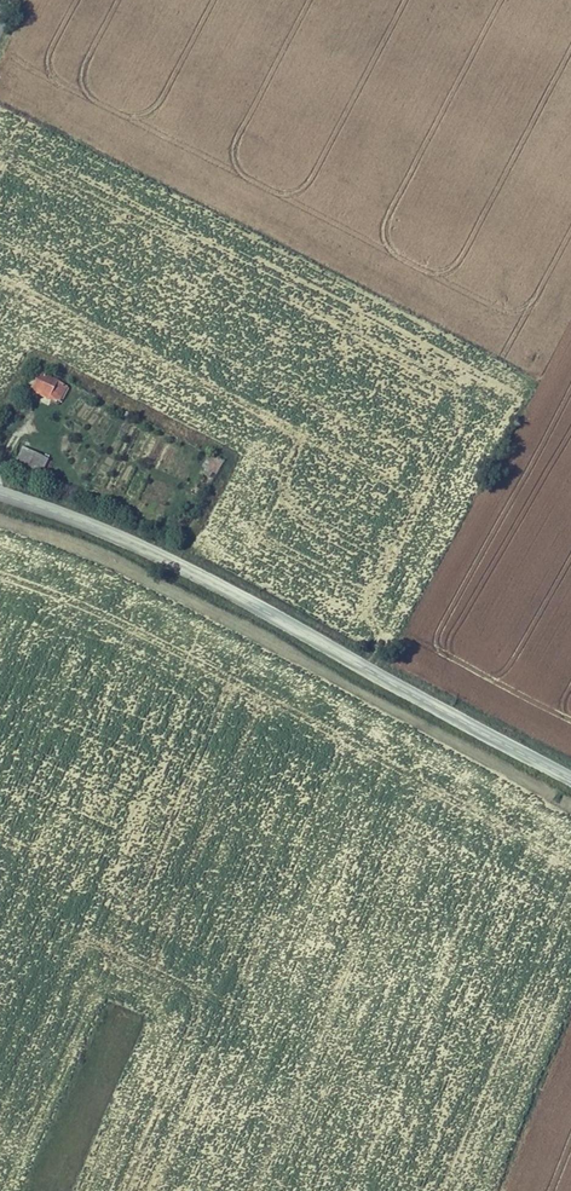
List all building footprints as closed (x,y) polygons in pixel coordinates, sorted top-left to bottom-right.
[(65,389),(48,381),(41,396),(58,404),(65,389)] [(14,468),(41,477),(49,456),(21,447),(14,468)] [(211,455),(202,473),(214,478),(223,461),(211,455)]
